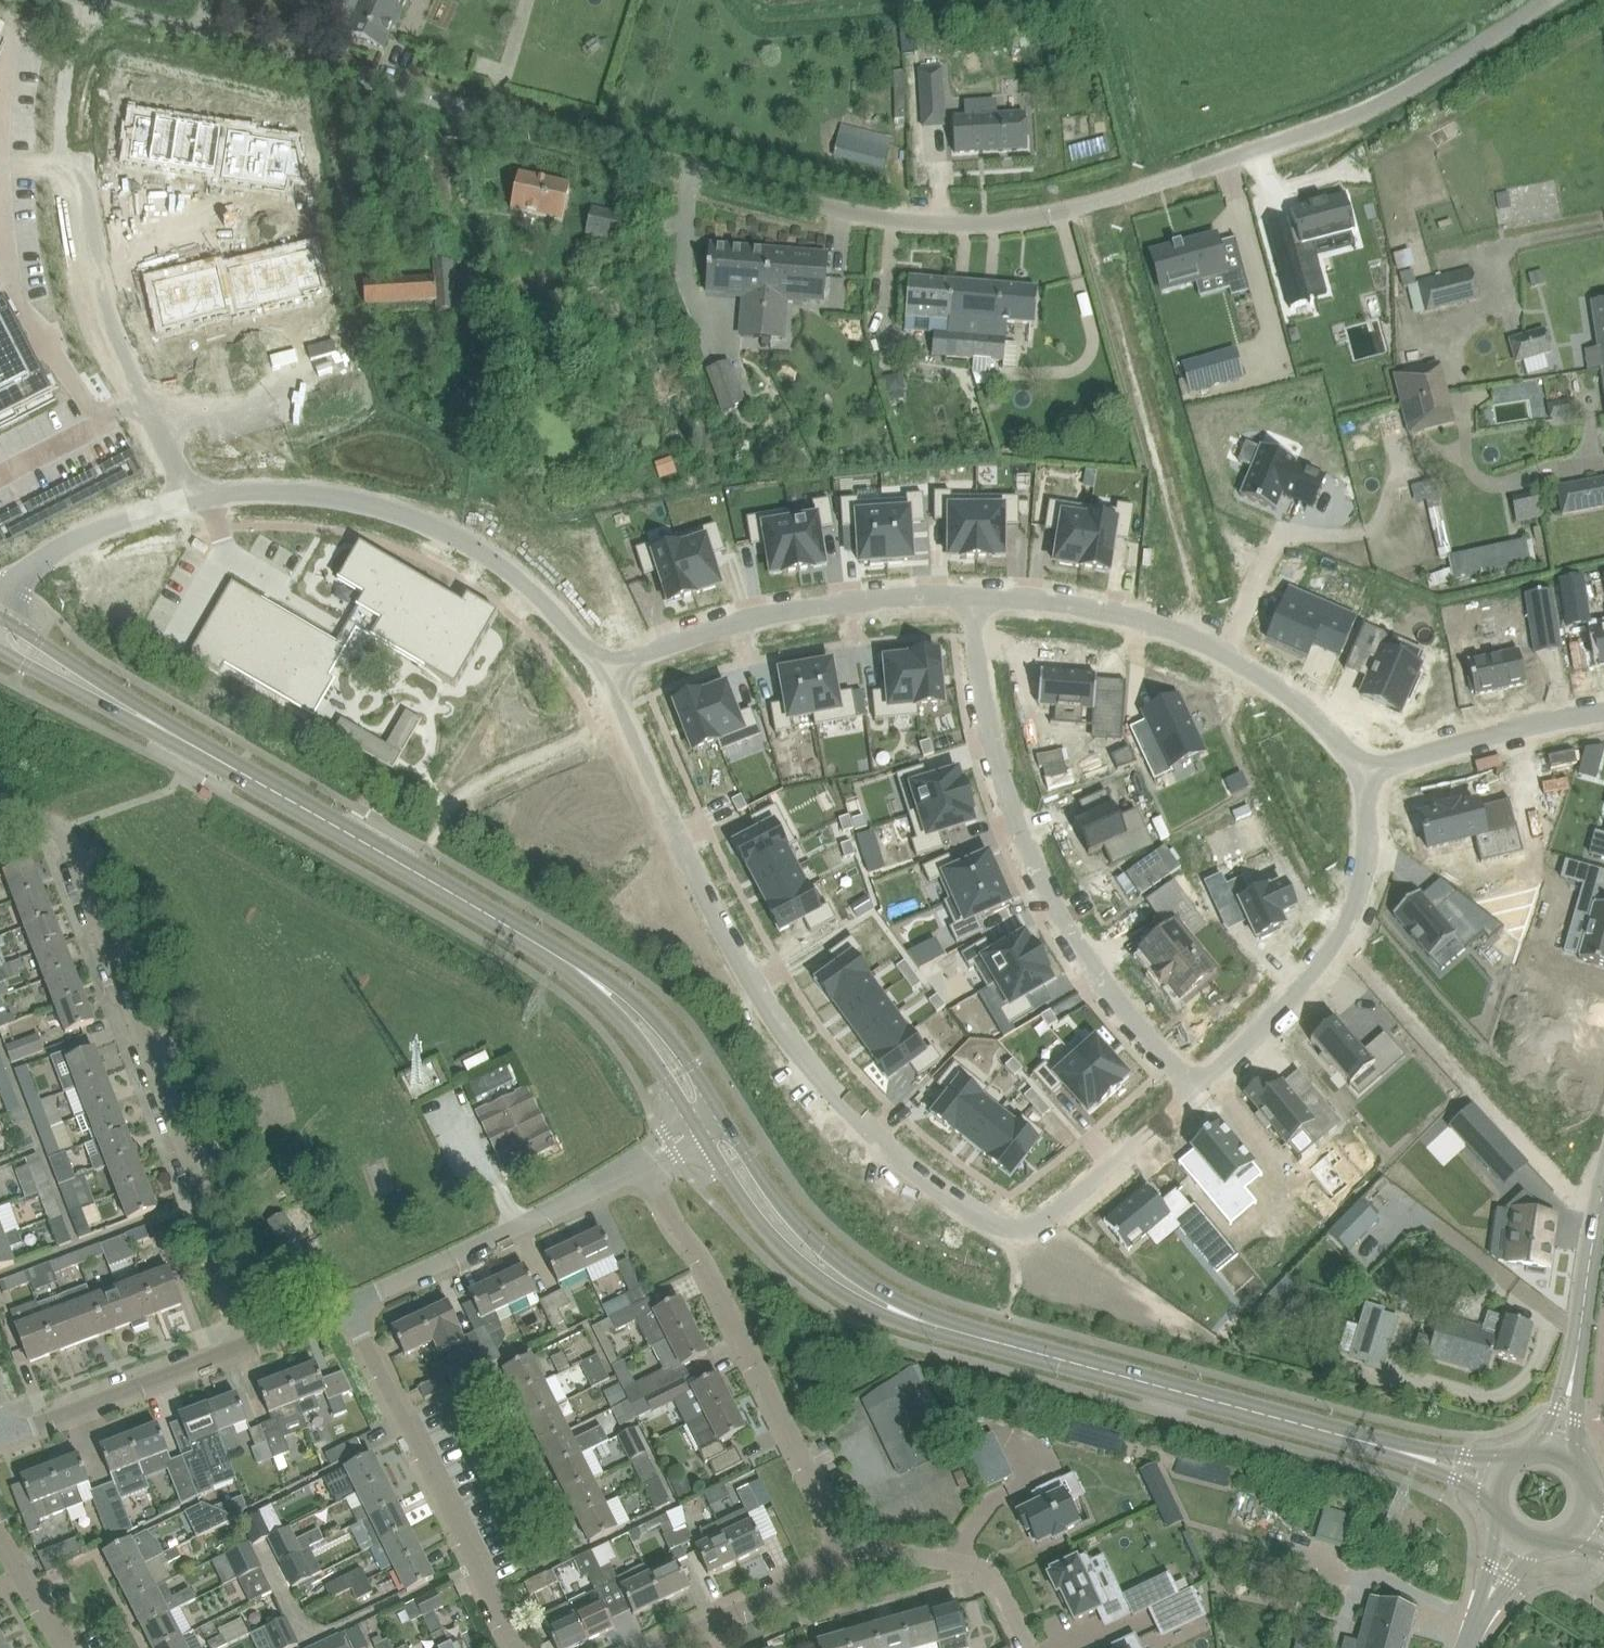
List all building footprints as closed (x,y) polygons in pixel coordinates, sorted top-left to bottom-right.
[(330,23),(340,0),(281,0),(330,23)] [(330,23),(346,31),(346,32),(383,48),(389,34),(393,27),(395,28),(403,10),(407,0),(340,0),(330,23)] [(924,68),(919,69),(921,96),(931,95),(943,95),(942,67),(924,68)] [(1072,109),(1078,133),(1053,139),(1062,171),(1117,156),(1102,100),(1072,109)] [(132,138),(129,157),(151,161),(157,117),(135,114),(134,125),(131,125),(130,138),(132,138)] [(1025,114),(953,119),(955,154),(1027,149),(1025,114)] [(157,117),(151,161),(173,164),(179,120),(157,117)] [(179,120),(173,164),(194,167),(200,124),(179,120)] [(200,124),(194,167),(216,170),(222,127),(200,124)] [(228,132),(222,175),(244,178),(250,138),(250,135),(228,132)] [(834,155),(885,167),(890,146),(839,133),(834,155)] [(250,138),(244,178),(265,182),(271,141),(250,138)] [(271,141),(265,182),(287,185),(289,174),(303,176),(297,151),(292,151),(293,144),(271,141)] [(511,209),(562,220),(570,186),(519,174),(511,209)] [(1300,242),(1273,249),(1289,308),(1291,308),(1290,303),(1308,298),(1309,303),(1310,303),(1309,298),(1327,293),(1313,243),(1355,232),(1345,194),(1290,209),(1296,230),(1300,242)] [(586,234),(620,242),(626,216),(592,208),(586,234)] [(1216,235),(1151,253),(1161,291),(1226,273),(1216,235)] [(315,246),(294,252),(304,290),(325,284),(315,246)] [(764,319),(769,251),(710,246),(707,283),(744,286),(746,286),(745,292),(744,292),(744,294),(745,294),(743,317),(762,319),(764,319)] [(825,300),(828,264),(822,264),(823,255),(769,251),(764,319),(762,319),(761,336),(756,335),(756,338),(782,340),(785,303),(781,303),(783,288),(804,290),(804,298),(825,300)] [(294,252),(273,258),(283,296),(304,290),(294,252)] [(273,258),(252,264),(262,302),(283,296),(273,258)] [(363,281),(365,306),(437,301),(437,310),(455,309),(452,261),(434,262),(435,277),(363,281)] [(217,262),(196,268),(206,307),(228,301),(217,262)] [(252,264),(230,270),(242,313),(264,307),(262,302),(252,264)] [(1407,286),(1414,313),(1424,311),(1425,311),(1478,298),(1470,266),(1416,280),(1417,283),(1407,286)] [(196,268),(175,274),(185,313),(206,307),(196,268)] [(1542,270),(1529,273),(1532,284),(1544,281),(1542,270)] [(175,274),(153,280),(164,319),(185,313),(175,274)] [(906,317),(905,329),(934,332),(942,332),(949,333),(953,281),(947,280),(909,277),(907,299),(906,317)] [(949,333),(947,356),(974,359),(972,372),(989,374),(991,360),(1004,361),(1007,323),(1034,325),(1035,309),(1037,288),(973,283),(953,281),(949,333)] [(1601,369),(1603,369),(1603,301),(1594,302),(1591,302),(1601,369)] [(0,309),(0,423),(53,397),(8,305),(0,309)] [(1297,328),(1288,331),(1292,344),(1301,341),(1297,328)] [(1508,338),(1516,362),(1551,351),(1544,328),(1508,338)] [(1235,349),(1183,364),(1191,391),(1242,376),(1235,349)] [(230,357),(232,385),(280,380),(278,352),(230,357)] [(745,403),(729,361),(708,369),(724,411),(745,403)] [(1395,375),(1402,404),(1446,393),(1439,363),(1395,375)] [(901,374),(885,377),(888,392),(904,388),(901,374)] [(1446,393),(1402,404),(1410,434),(1454,422),(1446,393)] [(1247,443),(1239,462),(1253,467),(1241,496),(1275,510),(1282,494),(1312,507),(1325,477),(1295,465),(1296,461),(1262,446),(1260,449),(1247,443)] [(133,450),(102,466),(107,474),(129,463),(136,477),(144,472),(133,450)] [(616,465),(620,479),(629,476),(625,462),(616,465)] [(96,469),(26,505),(30,513),(100,478),(96,469)] [(125,472),(11,530),(15,538),(129,480),(125,472)] [(1562,514),(1603,507),(1603,479),(1557,487),(1562,514)] [(952,492),(935,492),(935,521),(950,520),(950,557),(961,557),(961,559),(977,559),(977,497),(952,497),(952,492)] [(907,500),(882,502),(887,564),(903,563),(902,561),(913,560),(910,523),(925,522),(923,494),(907,495),(907,500)] [(977,497),(977,559),(992,559),(993,557),(1004,557),(1004,526),(1019,525),(1019,497),(977,497)] [(858,498),(841,499),(843,527),(858,527),(860,563),(871,563),(871,565),(887,564),(882,502),(858,503),(858,498)] [(790,511),(789,511),(798,572),(814,570),(814,568),(825,566),(819,529),(834,527),(829,499),(813,502),(814,512),(791,516),(790,511)] [(1540,516),(1538,499),(1512,501),(1514,519),(1540,516)] [(1050,501),(1046,529),(1060,532),(1055,563),(1081,567),(1081,568),(1082,569),(1091,507),(1090,506),(1090,508),(1050,501)] [(1091,507),(1082,569),(1109,573),(1114,539),(1129,541),(1134,508),(1118,504),(1117,510),(1091,507)] [(0,518),(0,546),(8,541),(1,528),(23,517),(19,508),(0,518)] [(789,511),(747,518),(752,546),(766,543),(771,575),(783,573),(783,575),(798,572),(789,511)] [(678,535),(677,536),(696,595),(696,594),(721,586),(711,556),(725,551),(716,524),(678,536),(678,535)] [(1527,535),(1448,555),(1456,586),(1535,565),(1527,535)] [(677,536),(636,549),(645,576),(659,571),(670,604),(696,595),(677,536)] [(232,582),(190,655),(220,673),(225,664),(313,716),(335,680),(329,676),(356,629),(426,670),(423,675),(439,684),(442,679),(456,687),(498,614),(468,596),(463,605),(360,545),(339,581),(364,596),(337,643),(232,582)] [(1581,578),(1560,581),(1567,628),(1589,625),(1581,578)] [(1552,590),(1526,594),(1531,630),(1557,627),(1552,590)] [(1283,604),(1268,639),(1307,657),(1313,645),(1339,656),(1353,625),(1312,607),(1308,615),(1283,604)] [(1364,623),(1353,650),(1354,651),(1355,649),(1377,659),(1361,695),(1399,712),(1421,664),(1404,657),(1405,654),(1400,653),(1399,655),(1393,652),(1399,638),(1397,638),(1397,639),(1365,625),(1366,624),(1364,623)] [(1519,650),(1468,661),(1472,679),(1469,680),(1472,692),(1475,692),(1475,695),(1526,684),(1519,650)] [(939,654),(912,656),(917,717),(918,717),(918,708),(944,705),(939,654)] [(888,691),(873,693),(876,720),(917,717),(912,656),(911,656),(911,657),(885,660),(888,691)] [(821,662),(806,664),(817,726),(857,719),(857,717),(867,716),(863,691),(853,693),(852,691),(838,694),(832,663),(822,664),(821,662)] [(787,702),(771,706),(776,733),(792,730),(791,720),(814,716),(816,726),(817,726),(806,664),(790,667),(791,670),(780,672),(787,702)] [(1041,671),(1039,706),(1093,710),(1092,727),(1095,727),(1094,738),(1108,739),(1107,740),(1122,741),(1126,694),(1124,694),(1124,695),(1096,693),(1097,675),(1041,671)] [(701,693),(701,694),(723,751),(762,735),(751,709),(737,714),(726,685),(702,695),(701,693)] [(701,694),(675,703),(694,752),(718,743),(721,751),(723,751),(701,694)] [(1158,744),(1141,751),(1154,780),(1172,772),(1171,769),(1205,753),(1179,696),(1143,713),(1158,744)] [(342,718),(333,734),(393,769),(422,720),(406,711),(387,745),(342,718)] [(930,740),(920,743),(924,757),(934,754),(930,740)] [(1129,746),(1111,755),(1118,769),(1137,763),(1129,746)] [(1583,757),(1600,762),(1600,761),(1603,747),(1585,749),(1583,757)] [(923,766),(896,775),(909,815),(968,796),(964,781),(962,782),(958,771),(928,781),(923,766)] [(1086,819),(1075,824),(1089,855),(1127,837),(1106,791),(1079,803),(1086,819)] [(968,796),(909,815),(917,839),(912,841),(917,857),(944,848),(940,834),(975,823),(971,812),(973,811),(968,796)] [(744,798),(734,803),(741,816),(750,811),(744,798)] [(1442,811),(1420,817),(1428,849),(1475,838),(1481,863),(1523,853),(1517,825),(1485,833),(1478,803),(1459,807),(1459,804),(1441,808),(1442,811)] [(758,832),(735,844),(747,867),(795,841),(776,805),(751,818),(758,832)] [(849,815),(839,819),(843,832),(854,829),(849,815)] [(864,816),(852,820),(855,831),(867,827),(864,816)] [(1590,853),(1603,857),(1603,835),(1595,833),(1590,853)] [(795,841),(747,867),(748,868),(749,867),(759,887),(796,868),(785,848),(796,842),(795,841)] [(852,842),(841,845),(846,859),(856,856),(852,842)] [(1165,846),(1125,874),(1140,896),(1180,868),(1165,846)] [(949,856),(923,867),(930,883),(940,878),(949,900),(944,902),(945,903),(1002,877),(995,863),(993,864),(989,855),(955,870),(949,856)] [(881,856),(865,861),(868,872),(884,867),(881,856)] [(1565,862),(1574,864),(1569,880),(1603,889),(1603,884),(1603,872),(1566,861),(1565,862)] [(5,874),(15,901),(43,890),(33,864),(34,864),(33,863),(5,874)] [(796,868),(759,887),(769,907),(768,907),(769,908),(808,888),(807,887),(806,887),(796,868)] [(1222,874),(1205,882),(1219,913),(1241,903),(1257,938),(1260,937),(1261,940),(1272,935),(1271,932),(1284,925),(1280,915),(1295,908),(1284,883),(1269,891),(1268,889),(1251,897),(1242,878),(1227,885),(1222,874)] [(1002,877),(945,903),(955,925),(950,928),(957,943),(983,931),(977,918),(1010,902),(1006,893),(1008,892),(1002,877)] [(1170,928),(1139,952),(1155,972),(1153,974),(1165,989),(1168,988),(1179,1002),(1217,972),(1177,923),(1193,910),(1173,881),(1147,900),(1160,919),(1162,918),(1170,928)] [(808,888),(769,908),(781,931),(804,919),(811,932),(836,919),(828,904),(819,909),(808,888)] [(15,901),(25,927),(53,916),(43,890),(15,901)] [(1396,912),(1393,915),(1411,935),(1409,936),(1417,945),(1418,944),(1430,958),(1455,936),(1465,948),(1466,949),(1484,934),(1489,941),(1504,928),(1504,927),(1456,891),(1455,892),(1456,893),(1435,911),(1419,892),(1405,904),(1404,903),(1395,911),(1396,912)] [(1564,951),(1579,955),(1578,958),(1603,965),(1603,905),(1594,903),(1587,926),(1572,922),(1564,951)] [(25,927),(35,953),(63,943),(53,916),(25,927)] [(986,940),(962,954),(970,969),(974,966),(988,988),(1041,956),(1033,943),(1031,944),(1025,934),(994,953),(986,940)] [(838,965),(817,981),(832,1002),(868,976),(854,956),(862,950),(852,937),(830,953),(838,965)] [(35,953),(45,980),(74,969),(63,943),(35,953)] [(988,988),(981,992),(993,1014),(1001,1010),(1009,1024),(1033,1010),(1026,997),(1053,981),(1047,971),(1049,970),(1041,956),(988,988)] [(0,966),(0,970),(4,981),(21,974),(19,970),(24,968),(21,959),(6,964),(0,966)] [(905,960),(896,967),(905,978),(913,972),(905,960)] [(45,980),(55,1006),(84,995),(74,969),(45,980)] [(913,972),(905,978),(913,990),(922,983),(913,972)] [(868,976),(832,1002),(833,1003),(834,1002),(847,1020),(881,996),(868,977),(869,977),(868,976)] [(1,997),(0,996),(9,993),(6,985),(0,987),(0,997),(1,997)] [(938,994),(929,1001),(937,1012),(946,1006),(938,994)] [(84,995),(55,1006),(66,1033),(95,1022),(94,1021),(84,995)] [(881,996),(847,1020),(861,1039),(894,1015),(881,996)] [(0,997),(0,1028),(11,1023),(1,997),(0,997)] [(1051,1010),(1041,1015),(1049,1027),(1058,1022),(1051,1010)] [(894,1015),(861,1039),(874,1057),(873,1058),(874,1059),(913,1030),(913,1029),(908,1033),(894,1015)] [(1313,1038),(1310,1040),(1311,1041),(1312,1041),(1322,1053),(1319,1056),(1330,1068),(1333,1066),(1349,1085),(1350,1086),(1373,1066),(1382,1075),(1404,1056),(1384,1033),(1364,1051),(1336,1020),(1337,1020),(1336,1018),(1324,1028),(1323,1027),(1312,1037),(1313,1038)] [(913,1030),(874,1059),(889,1079),(910,1064),(919,1076),(942,1059),(932,1046),(928,1049),(913,1030)] [(45,1051),(38,1033),(5,1046),(12,1063),(45,1051)] [(1095,1039),(1075,1057),(1109,1095),(1121,1085),(1120,1084),(1128,1076),(1095,1039)] [(77,1087),(106,1077),(96,1051),(96,1049),(67,1060),(72,1074),(60,1080),(65,1092),(77,1087)] [(1046,1062),(1033,1074),(1052,1094),(1063,1084),(1088,1112),(1096,1104),(1098,1106),(1109,1095),(1075,1057),(1068,1049),(1049,1066),(1046,1062)] [(1,1057),(0,1057),(0,1088),(11,1084),(1,1057)] [(1013,1058),(1005,1066),(1015,1076),(1023,1069),(1013,1058)] [(468,1084),(475,1100),(519,1079),(512,1063),(468,1084)] [(949,1094),(933,1115),(953,1131),(987,1088),(955,1063),(938,1085),(949,1094)] [(15,1071),(29,1106),(41,1102),(27,1066),(15,1071)] [(77,1087),(87,1114),(116,1103),(106,1077),(77,1087)] [(1264,1079),(1246,1094),(1261,1112),(1256,1116),(1266,1129),(1271,1125),(1286,1143),(1303,1129),(1316,1144),(1341,1123),(1313,1088),(1298,1101),(1282,1083),(1273,1090),(1264,1079)] [(8,1114),(20,1109),(11,1084),(0,1088),(0,1094),(8,1114)] [(987,1088),(953,1131),(954,1132),(955,1130),(972,1144),(998,1112),(981,1098),(988,1089),(987,1088)] [(1032,1089),(1024,1096),(1034,1107),(1042,1099),(1032,1089)] [(497,1152),(503,1164),(504,1165),(510,1167),(519,1162),(520,1162),(521,1159),(524,1160),(536,1154),(537,1154),(537,1151),(538,1151),(540,1152),(541,1152),(550,1148),(550,1147),(552,1141),(546,1129),(546,1128),(543,1127),(544,1125),(544,1124),(538,1112),(535,1111),(535,1110),(536,1108),(536,1107),(530,1095),(529,1095),(523,1093),(517,1096),(516,1094),(489,1107),(488,1105),(482,1108),(483,1112),(481,1118),(481,1119),(487,1131),(490,1132),(489,1135),(495,1148),(498,1149),(497,1152)] [(1042,1099),(1034,1107),(1043,1117),(1051,1110),(1042,1099)] [(41,1102),(29,1106),(39,1132),(51,1128),(41,1102)] [(93,1129),(98,1140),(126,1129),(116,1103),(87,1114),(77,1118),(83,1133),(93,1129)] [(1473,1104),(1449,1127),(1487,1168),(1511,1145),(1473,1104)] [(20,1109),(8,1114),(19,1141),(31,1136),(20,1109)] [(998,1112),(972,1144),(990,1158),(989,1159),(990,1160),(1024,1117),(1023,1117),(1016,1126),(998,1112)] [(1024,1117),(990,1160),(1010,1176),(1044,1134),(1024,1117)] [(1204,1137),(1193,1146),(1209,1166),(1194,1179),(1194,1178),(1193,1179),(1230,1223),(1229,1224),(1231,1225),(1232,1224),(1232,1223),(1255,1204),(1255,1205),(1257,1203),(1255,1201),(1255,1202),(1245,1190),(1245,1189),(1244,1188),(1243,1188),(1235,1178),(1254,1163),(1220,1123),(1208,1133),(1207,1132),(1203,1136),(1204,1137)] [(39,1132),(49,1159),(66,1152),(65,1151),(61,1153),(51,1128),(39,1132)] [(94,1172),(108,1167),(136,1156),(126,1129),(98,1140),(84,1145),(94,1172)] [(49,1159),(59,1185),(71,1181),(71,1180),(76,1178),(66,1152),(49,1159)] [(108,1167),(118,1193),(146,1182),(136,1156),(108,1167)] [(29,1165),(39,1193),(51,1188),(40,1160),(29,1165)] [(59,1185),(69,1212),(81,1207),(71,1181),(59,1185)] [(146,1182),(118,1193),(128,1220),(157,1209),(156,1208),(146,1182)] [(1105,1220),(1104,1221),(1113,1232),(1112,1232),(1113,1234),(1114,1233),(1120,1239),(1119,1240),(1120,1241),(1129,1251),(1130,1250),(1129,1249),(1169,1215),(1170,1216),(1171,1216),(1147,1186),(1146,1187),(1147,1188),(1133,1199),(1132,1199),(1131,1200),(1132,1201),(1125,1206),(1124,1205),(1123,1206),(1124,1207),(1106,1222),(1105,1220)] [(39,1193),(49,1219),(61,1215),(51,1188),(39,1193)] [(1524,1191),(1503,1210),(1514,1222),(1508,1262),(1526,1265),(1525,1271),(1546,1274),(1547,1268),(1550,1246),(1551,1238),(1554,1217),(1547,1216),(1524,1191)] [(1360,1201),(1329,1233),(1348,1251),(1379,1220),(1360,1201)] [(1195,1202),(1173,1220),(1217,1272),(1238,1255),(1195,1202)] [(81,1207),(69,1212),(80,1239),(91,1234),(88,1225),(101,1220),(94,1203),(81,1208),(81,1207)] [(269,1221),(282,1249),(298,1241),(285,1214),(269,1221)] [(61,1215),(49,1219),(60,1246),(71,1242),(61,1215)] [(152,1225),(126,1235),(130,1245),(156,1236),(152,1225)] [(602,1231),(574,1244),(586,1270),(614,1256),(602,1231)] [(0,1238),(0,1269),(15,1263),(9,1249),(21,1244),(16,1232),(4,1236),(0,1238)] [(126,1235),(101,1245),(105,1255),(109,1264),(113,1262),(114,1265),(129,1259),(128,1258),(134,1255),(130,1245),(126,1235)] [(586,1270),(574,1244),(546,1257),(558,1284),(586,1270)] [(101,1245),(76,1254),(80,1264),(105,1255),(101,1245)] [(76,1254),(51,1264),(57,1282),(58,1281),(55,1274),(80,1264),(76,1254)] [(626,1295),(632,1308),(648,1300),(628,1259),(617,1265),(631,1293),(626,1295)] [(51,1264),(26,1273),(30,1284),(31,1283),(34,1291),(57,1282),(51,1264)] [(157,1275),(143,1280),(156,1315),(182,1305),(166,1264),(154,1269),(157,1275)] [(525,1267),(497,1280),(509,1306),(537,1293),(525,1267)] [(26,1273),(0,1283),(4,1293),(30,1284),(26,1273)] [(156,1315),(143,1280),(129,1285),(127,1279),(116,1283),(131,1324),(133,1330),(149,1324),(146,1318),(156,1315)] [(485,1327),(475,1332),(490,1364),(501,1359),(489,1335),(502,1329),(494,1313),(509,1306),(497,1280),(469,1294),(485,1327)] [(107,1294),(93,1299),(106,1334),(131,1324),(116,1283),(104,1288),(107,1294)] [(62,1295),(65,1302),(81,1343),(106,1334),(93,1299),(88,1285),(62,1295)] [(563,1290),(551,1295),(558,1310),(570,1305),(563,1290)] [(558,1310),(551,1295),(540,1301),(555,1332),(566,1327),(558,1310)] [(650,1349),(652,1347),(694,1327),(680,1299),(655,1311),(654,1312),(648,1300),(632,1308),(610,1319),(616,1331),(636,1321),(650,1349)] [(56,1313),(43,1318),(56,1353),(81,1343),(65,1302),(54,1307),(56,1313)] [(420,1317),(433,1343),(438,1354),(465,1342),(480,1375),(493,1369),(490,1364),(475,1332),(465,1337),(461,1329),(449,1303),(420,1317)] [(1366,1305),(1351,1357),(1367,1362),(1366,1365),(1383,1371),(1399,1319),(1382,1314),(1383,1310),(1366,1305)] [(1412,1356),(1427,1361),(1429,1356),(1487,1374),(1493,1354),(1523,1363),(1534,1326),(1503,1317),(1498,1331),(1441,1314),(1433,1339),(1419,1334),(1412,1356)] [(56,1353),(43,1318),(29,1323),(27,1317),(14,1322),(30,1362),(56,1353)] [(405,1356),(433,1343),(420,1317),(393,1330),(405,1356)] [(645,1398),(645,1399),(684,1380),(684,1378),(679,1380),(675,1371),(707,1354),(694,1327),(652,1347),(664,1370),(632,1386),(639,1401),(645,1398)] [(551,1358),(559,1374),(584,1362),(575,1346),(551,1358)] [(580,1364),(593,1388),(610,1378),(598,1355),(580,1364)] [(504,1370),(517,1395),(543,1382),(531,1357),(504,1370)] [(316,1365),(288,1376),(303,1415),(319,1409),(314,1396),(325,1392),(335,1416),(347,1412),(333,1376),(322,1380),(316,1365)] [(942,1432),(911,1368),(870,1396),(876,1407),(868,1410),(899,1475),(940,1456),(931,1438),(942,1432)] [(685,1424),(686,1425),(731,1402),(730,1401),(734,1399),(732,1394),(730,1390),(727,1387),(724,1388),(718,1375),(689,1389),(684,1380),(645,1399),(649,1407),(658,1410),(681,1398),(692,1421),(685,1424)] [(261,1426),(267,1442),(274,1459),(290,1452),(279,1424),(303,1415),(288,1376),(259,1387),(269,1414),(272,1421),(261,1425),(261,1426)] [(419,1387),(425,1399),(448,1388),(443,1376),(419,1387)] [(529,1420),(555,1407),(568,1400),(556,1376),(543,1382),(517,1395),(529,1420)] [(619,1385),(604,1393),(612,1410),(627,1401),(619,1385)] [(237,1395),(208,1406),(228,1456),(243,1450),(234,1427),(248,1422),(237,1395)] [(612,1410),(619,1424),(623,1425),(637,1418),(628,1401),(627,1401),(612,1410)] [(731,1402),(686,1425),(705,1463),(709,1461),(716,1476),(743,1462),(735,1447),(726,1452),(721,1442),(745,1430),(731,1402)] [(195,1452),(182,1456),(194,1488),(195,1488),(206,1484),(204,1476),(232,1466),(228,1456),(208,1406),(180,1417),(190,1444),(201,1440),(208,1457),(198,1461),(195,1452)] [(529,1420),(541,1444),(568,1431),(555,1407),(529,1420)] [(158,1426),(129,1437),(140,1464),(169,1452),(158,1426)] [(255,1447),(267,1442),(261,1426),(249,1431),(255,1447)] [(609,1441),(601,1426),(572,1440),(568,1431),(541,1444),(553,1469),(592,1450),(609,1441)] [(631,1461),(646,1454),(648,1453),(636,1428),(618,1437),(630,1462),(631,1461)] [(993,1432),(965,1446),(986,1488),(1013,1475),(993,1432)] [(114,1483),(103,1487),(122,1536),(134,1530),(116,1485),(144,1474),(140,1464),(129,1437),(100,1448),(114,1483)] [(326,1453),(332,1465),(363,1451),(357,1439),(326,1453)] [(566,1493),(592,1480),(605,1474),(592,1450),(553,1469),(566,1493)] [(631,1461),(643,1485),(659,1478),(646,1454),(631,1461)] [(345,1468),(358,1494),(385,1480),(372,1455),(345,1468)] [(79,1456),(50,1467),(67,1509),(83,1503),(77,1487),(89,1483),(79,1456)] [(194,1488),(182,1456),(165,1463),(181,1504),(198,1496),(195,1488),(194,1488)] [(1156,1459),(1137,1467),(1163,1527),(1183,1519),(1156,1459)] [(67,1509),(50,1467),(21,1478),(26,1491),(16,1495),(13,1487),(11,1488),(29,1534),(42,1529),(39,1521),(67,1510),(67,1509)] [(659,1478),(643,1485),(656,1510),(671,1502),(659,1478)] [(671,1483),(679,1503),(696,1496),(689,1480),(679,1479),(671,1483)] [(397,1505),(385,1480),(358,1494),(365,1507),(353,1513),(359,1524),(363,1522),(370,1518),(397,1505)] [(566,1493),(578,1518),(604,1505),(592,1480),(566,1493)] [(1041,1502),(1018,1513),(1027,1532),(1031,1531),(1038,1545),(1052,1538),(1053,1541),(1066,1535),(1065,1532),(1074,1528),(1079,1525),(1069,1504),(1068,1501),(1067,1501),(1063,1492),(1058,1481),(1057,1480),(1035,1490),(1036,1491),(1041,1502)] [(1216,1512),(1255,1524),(1263,1496),(1224,1484),(1216,1512)] [(746,1510),(718,1523),(720,1526),(732,1552),(736,1561),(765,1548),(760,1538),(749,1514),(760,1509),(749,1485),(737,1491),(746,1510)] [(122,1536),(103,1487),(92,1491),(111,1541),(122,1536)] [(230,1500),(213,1507),(237,1516),(230,1500)] [(237,1516),(213,1507),(205,1504),(202,1505),(186,1513),(198,1537),(240,1518),(237,1516)] [(375,1546),(382,1543),(409,1529),(397,1505),(370,1518),(363,1522),(375,1546)] [(617,1530),(604,1505),(578,1518),(590,1543),(617,1530)] [(679,1508),(667,1514),(682,1545),(693,1540),(679,1508)] [(249,1514),(240,1519),(253,1545),(268,1538),(270,1536),(257,1510),(249,1514)] [(682,1545),(667,1514),(657,1519),(660,1526),(664,1535),(663,1535),(670,1551),(682,1545)] [(706,1544),(696,1549),(708,1574),(736,1561),(732,1552),(720,1526),(718,1523),(700,1531),(706,1544)] [(268,1538),(280,1562),(300,1553),(303,1551),(290,1526),(270,1536),(268,1538)] [(340,1527),(321,1537),(315,1526),(299,1534),(315,1567),(351,1549),(340,1527)] [(360,1550),(372,1545),(364,1528),(352,1533),(360,1550)] [(382,1543),(394,1567),(421,1554),(409,1529),(382,1543)] [(104,1553),(117,1578),(176,1547),(171,1537),(159,1543),(157,1540),(148,1545),(142,1534),(104,1553)] [(38,1554),(46,1572),(47,1574),(84,1555),(74,1535),(38,1554)] [(231,1551),(235,1558),(230,1561),(239,1579),(261,1569),(248,1543),(231,1551)] [(117,1578),(130,1603),(166,1584),(165,1583),(172,1580),(165,1565),(181,1557),(176,1547),(117,1578)] [(607,1586),(600,1571),(591,1551),(575,1559),(584,1578),(588,1576),(595,1591),(607,1586)] [(300,1553),(280,1562),(293,1588),(312,1578),(300,1553)] [(421,1554),(394,1567),(407,1592),(434,1579),(421,1554)] [(1085,1554),(1050,1571),(1051,1574),(1047,1575),(1056,1593),(1060,1591),(1074,1621),(1109,1604),(1085,1554)] [(677,1562),(649,1575),(661,1601),(690,1588),(677,1562)] [(619,1580),(612,1565),(608,1567),(600,1571),(607,1586),(619,1580)] [(661,1601),(649,1575),(645,1566),(628,1573),(633,1583),(621,1589),(633,1614),(661,1601)] [(332,1598),(352,1588),(367,1580),(361,1569),(326,1586),(332,1598)] [(553,1584),(547,1572),(524,1584),(530,1596),(553,1584)] [(1170,1573),(1123,1595),(1133,1617),(1148,1610),(1180,1594),(1170,1573)] [(367,1580),(352,1588),(357,1600),(373,1592),(367,1580)] [(130,1603),(142,1627),(169,1613),(188,1604),(195,1600),(190,1588),(172,1597),(166,1584),(130,1603)] [(1180,1594),(1148,1610),(1159,1633),(1204,1612),(1193,1588),(1180,1594)] [(415,1601),(421,1614),(443,1604),(436,1591),(415,1601)] [(592,1592),(569,1603),(587,1641),(615,1628),(602,1602),(598,1604),(592,1592)] [(1417,1609),(1371,1596),(1357,1647),(1406,1647),(1417,1609)] [(569,1603),(541,1616),(556,1647),(572,1647),(587,1641),(569,1603)] [(958,1603),(929,1611),(938,1644),(939,1647),(970,1647),(958,1603)] [(901,1619),(909,1647),(922,1647),(938,1644),(929,1611),(901,1619)] [(153,1647),(162,1647),(181,1638),(169,1613),(142,1627),(153,1647)] [(211,1647),(222,1647),(226,1646),(248,1636),(247,1634),(249,1633),(241,1617),(217,1629),(221,1637),(208,1643),(211,1647)] [(298,1645),(286,1618),(266,1627),(276,1647),(292,1647),(298,1645)] [(873,1627),(879,1647),(909,1647),(901,1619),(873,1627)] [(353,1647),(365,1647),(369,1646),(359,1626),(345,1632),(353,1647)] [(849,1647),(879,1647),(873,1627),(846,1635),(849,1647)] [(464,1640),(452,1646),(451,1644),(448,1645),(442,1631),(431,1636),(437,1647),(467,1647),(464,1640)] [(340,1633),(307,1647),(347,1647),(340,1633)] [(1141,1647),(1142,1647),(1135,1633),(1111,1645),(1112,1647),(1141,1647)] [(846,1635),(817,1643),(819,1647),(849,1647),(846,1635)] [(181,1638),(162,1647),(186,1647),(181,1638)] [(387,1639),(374,1645),(375,1647),(392,1647),(387,1639)]
